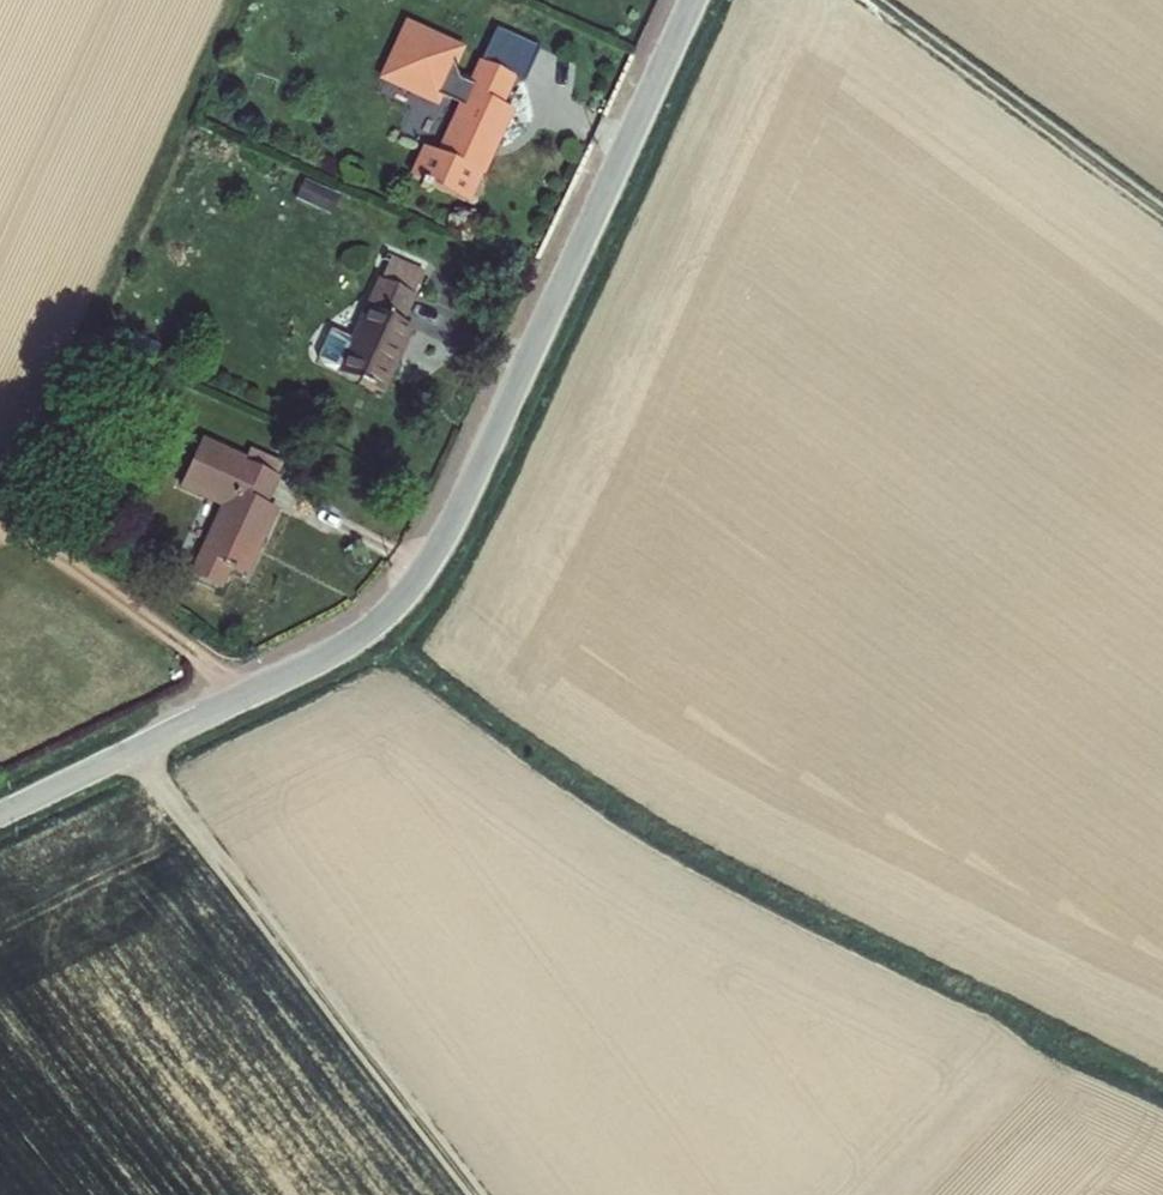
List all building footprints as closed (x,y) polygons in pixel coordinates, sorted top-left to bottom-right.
[(522,28),(526,75),(552,72),(549,38),(538,38),(538,27),(522,28)] [(515,82),(480,65),(440,152),(428,147),(415,176),(473,202),(517,104),(507,100),(515,82)] [(419,283),(389,269),(340,381),(384,401),(417,327),(403,321),(419,283)] [(244,469),(200,449),(180,493),(224,513),(195,577),(223,590),(232,571),(251,580),(283,510),(271,505),(284,475),(249,457),(244,469)]
